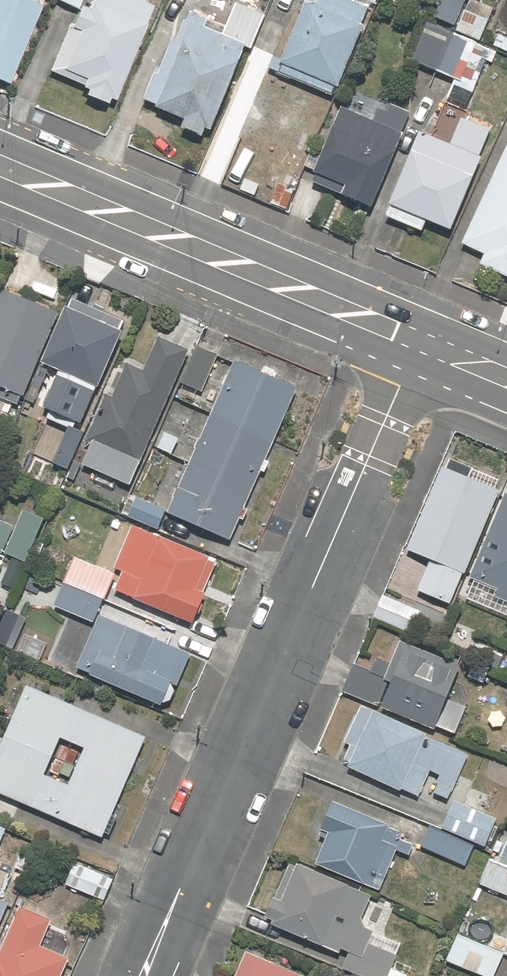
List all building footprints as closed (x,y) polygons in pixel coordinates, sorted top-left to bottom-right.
[(45,9),(36,5),(38,0),(0,0),(0,82),(12,87),(45,9)] [(118,104),(150,27),(149,27),(156,9),(135,0),(96,0),(91,13),(84,10),(77,28),(72,26),(51,73),(86,89),(85,91),(91,93),(88,98),(111,108),(113,102),(118,104)] [(85,0),(55,0),(80,11),(85,0)] [(334,99),(338,90),(341,91),(367,29),(363,27),(371,10),(378,6),(381,0),(312,0),(310,5),(308,4),(284,62),(274,58),(269,70),(281,74),(280,76),(334,99)] [(436,19),(456,28),(468,0),(444,0),(436,19)] [(472,1),(458,33),(482,44),(496,11),(472,1)] [(214,135),(247,49),(253,52),(267,17),(238,5),(228,28),(192,14),(188,22),(186,22),(178,40),(175,39),(163,70),(159,69),(146,103),(159,108),(158,112),(187,124),(184,132),(205,140),(208,133),(214,135)] [(437,73),(454,35),(429,24),(411,61),(437,73)] [(493,52),(454,35),(437,73),(465,86),(476,90),(493,52)] [(499,36),(494,47),(506,53),(506,39),(499,36)] [(476,90),(465,86),(457,105),(473,112),(482,93),(476,90)] [(344,199),(375,212),(406,136),(403,135),(412,114),(392,106),(389,113),(380,110),(374,123),(343,110),(316,177),(318,177),(314,186),(344,198),(344,199)] [(453,234),(484,160),(481,159),(492,131),(463,119),(452,146),(421,134),(391,209),(392,210),(388,219),(424,234),(429,224),(453,234)] [(464,247),(486,257),(482,267),(506,279),(506,152),(464,247)] [(261,186),(247,180),(242,191),(256,197),(261,186)] [(295,191),(280,185),(272,205),(287,212),(295,191)] [(57,313),(0,291),(0,395),(22,403),(25,394),(36,366),(57,313)] [(57,313),(36,366),(56,374),(45,401),(90,419),(113,362),(122,338),(127,326),(91,312),(86,324),(57,313)] [(200,398),(210,373),(150,350),(141,373),(113,362),(90,419),(73,464),(137,489),(176,389),(200,398)] [(296,394),(227,366),(167,513),(235,541),(296,394)] [(503,489),(440,462),(402,550),(435,564),(429,578),(459,591),(464,580),(503,489)] [(503,489),(464,580),(492,592),(487,603),(506,611),(506,491),(503,489)] [(163,511),(134,499),(126,519),(155,531),(163,511)] [(0,521),(0,564),(2,559),(27,567),(43,517),(20,510),(15,526),(0,521)] [(189,629),(216,560),(141,531),(113,599),(189,629)] [(108,574),(69,559),(51,608),(90,623),(108,574)] [(426,613),(383,594),(371,622),(414,640),(426,613)] [(187,655),(97,615),(72,671),(162,712),(187,655)] [(436,644),(465,657),(476,631),(447,619),(436,644)] [(383,675),(353,662),(339,696),(357,704),(456,747),(471,714),(446,703),(462,666),(432,653),(399,639),(383,675)] [(0,746),(0,795),(107,838),(148,733),(25,684),(0,746)] [(357,704),(330,768),(417,806),(423,792),(454,806),(476,755),(456,747),(357,704)] [(415,837),(328,798),(312,836),(325,842),(313,871),(377,899),(398,854),(406,858),(415,837)] [(473,846),(488,852),(500,825),(454,806),(442,832),(473,846)] [(463,869),(473,846),(442,832),(426,825),(416,848),(463,869)] [(496,862),(486,858),(473,886),(506,901),(506,838),(496,862)] [(94,869),(65,858),(53,887),(102,906),(113,877),(94,869)] [(262,924),(342,960),(334,975),(408,975),(412,966),(391,957),(401,934),(368,920),(377,899),(313,871),(299,865),(290,861),(262,924)] [(14,903),(0,897),(0,937),(14,903)] [(80,929),(14,903),(0,937),(0,975),(61,975),(80,929)] [(453,933),(442,959),(481,975),(492,975),(502,954),(453,933)] [(234,975),(305,975),(245,950),(234,975)]
